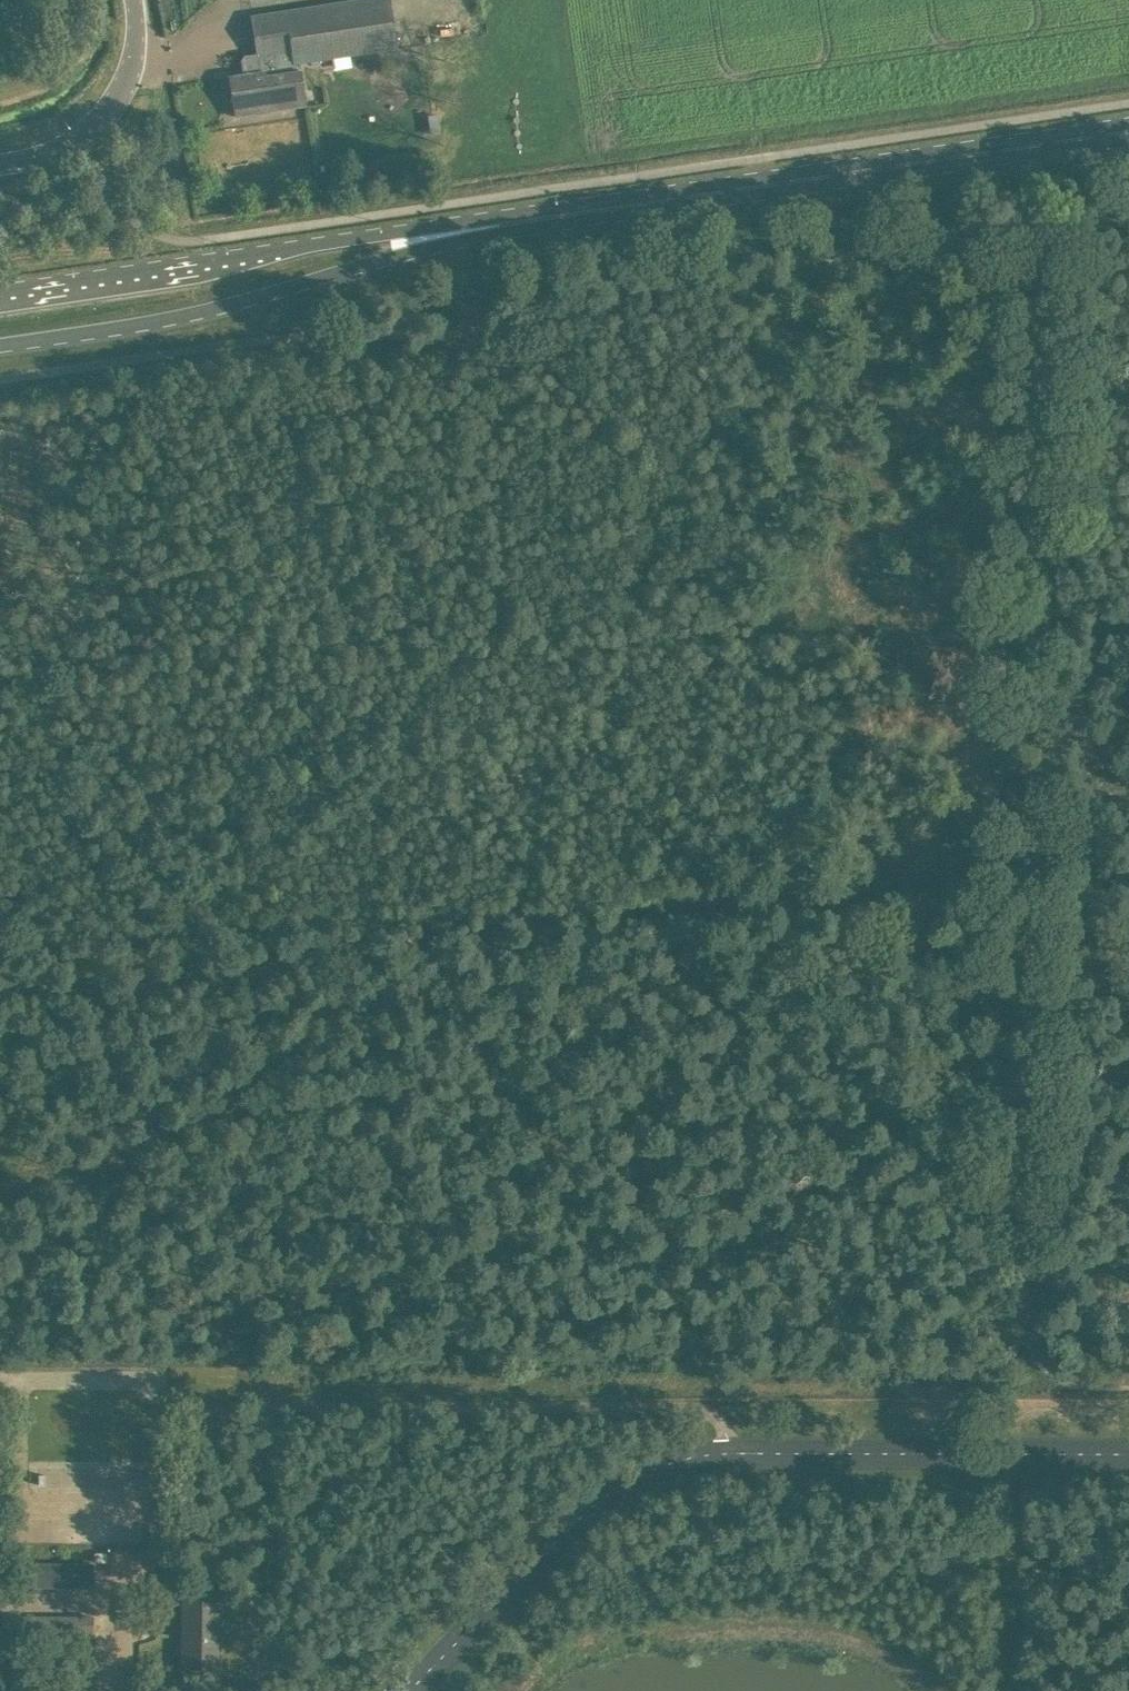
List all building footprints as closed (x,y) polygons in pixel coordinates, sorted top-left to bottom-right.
[(303,105),(306,104),(300,62),(397,47),(390,0),(350,0),(250,15),(256,53),(244,55),(241,59),(243,74),(228,76),(234,116),(303,105)] [(93,1563),(14,1563),(14,1585),(93,1586),(93,1563)] [(182,1592),(181,1621),(181,1666),(220,1667),(220,1593),(182,1592)]
